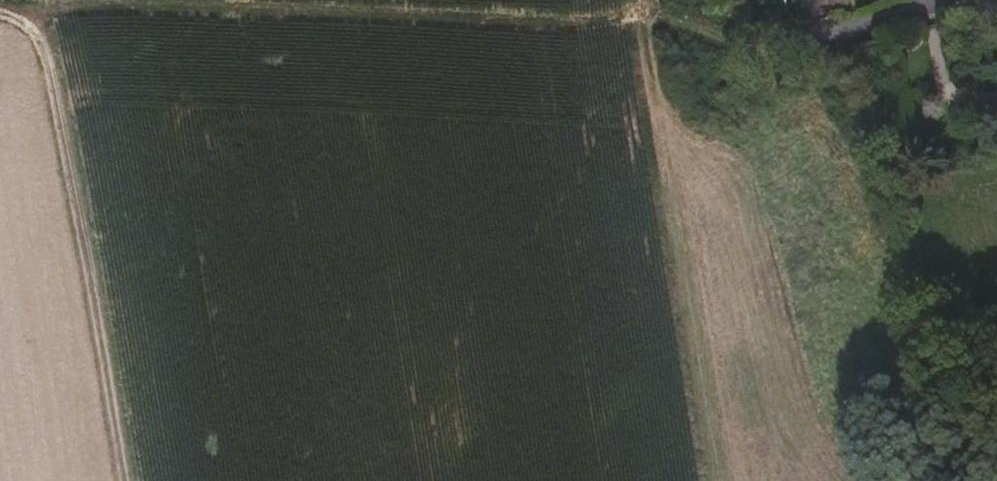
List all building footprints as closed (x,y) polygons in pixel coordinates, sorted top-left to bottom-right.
[(980,21),(976,3),(966,5),(969,23),(980,21)]
